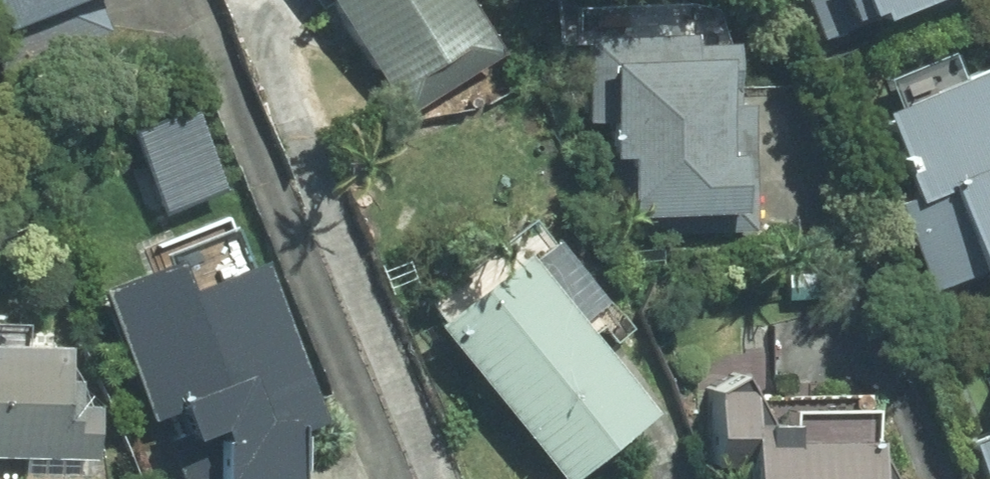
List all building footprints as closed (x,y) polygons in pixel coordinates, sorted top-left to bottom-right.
[(4,24),(61,0),(0,0),(0,15),(4,24)] [(467,0),(331,0),(400,105),(495,43),(467,0)] [(823,34),(903,0),(808,0),(823,34)] [(733,35),(584,41),(587,122),(608,121),(610,153),(625,152),(628,232),(755,228),(750,101),(736,101),(733,35)] [(881,109),(917,195),(898,202),(931,282),(989,258),(989,63),(881,109)] [(433,320),(563,478),(568,478),(651,412),(574,317),(598,298),(543,231),(433,320)] [(96,285),(149,415),(174,405),(181,420),(183,478),(296,478),(294,431),(319,416),(255,257),(182,286),(170,255),(96,285)] [(94,457),(96,403),(77,402),(77,377),(66,376),(67,341),(0,340),(0,455),(94,457)] [(711,388),(712,463),(746,463),(746,478),(894,478),(871,439),(870,406),(788,407),(788,420),(766,420),(738,373),(711,388)] [(970,440),(987,478),(989,478),(989,431),(970,440)]
